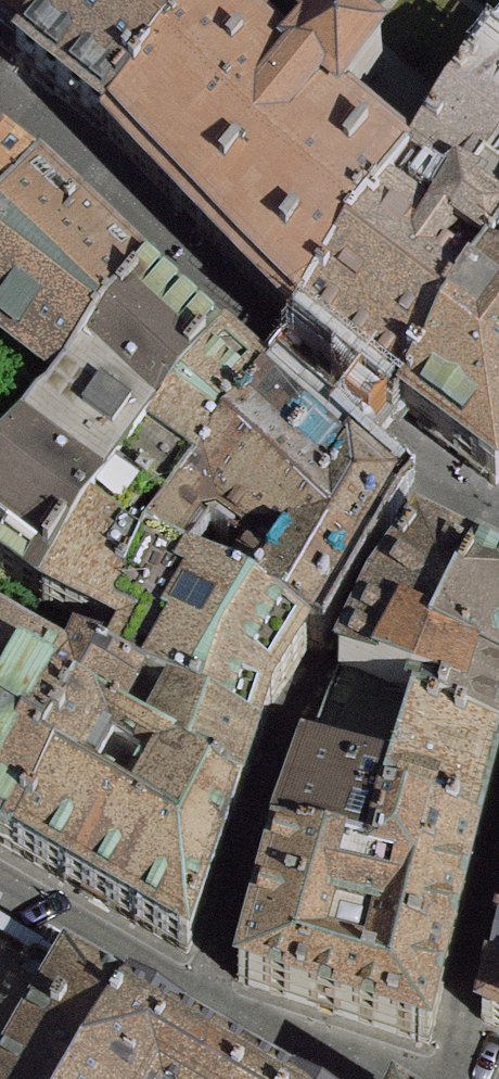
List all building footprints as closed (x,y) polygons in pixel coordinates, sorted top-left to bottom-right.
[(19,67),(75,0),(0,0),(0,50),(19,67)] [(152,0),(75,0),(19,67),(34,77),(60,97),(152,0)] [(106,134),(218,11),(207,0),(152,0),(60,97),(106,134)] [(290,84),(218,11),(106,134),(209,240),(300,331),(412,195),(343,129),(384,80),(335,40),(290,84)] [(473,105),(412,195),(300,331),(353,373),(405,415),(488,286),(498,269),(498,248),(470,224),(486,199),(498,185),(498,73),(473,105)] [(35,191),(0,167),(0,241),(35,191)] [(35,191),(0,241),(0,367),(58,407),(146,294),(129,278),(35,191)] [(486,199),(470,224),(498,248),(498,212),(486,199)] [(488,286),(405,415),(435,438),(497,482),(498,479),(498,295),(488,286)] [(217,361),(182,328),(146,294),(58,407),(0,482),(0,573),(43,603),(143,462),(217,361)] [(230,371),(217,361),(143,462),(43,603),(125,650),(107,678),(133,694),(164,712),(253,758),(275,702),(310,648),(230,600),(180,574),(145,560),(267,402),(256,392),(230,371)] [(230,600),(310,648),(351,575),(388,510),(333,459),(267,402),(145,560),(180,574),(201,542),(218,539),(244,559),(248,577),(230,600)] [(414,549),(342,677),(415,710),(433,670),(475,579),(448,565),(414,549)] [(498,694),(498,591),(475,579),(433,670),(498,694)] [(14,852),(52,785),(40,778),(74,718),(108,737),(133,694),(107,678),(77,663),(68,680),(0,640),(0,844),(14,852)] [(498,756),(498,694),(433,670),(415,710),(415,729),(498,756)] [(342,677),(307,765),(392,797),(415,729),(415,710),(342,677)] [(141,755),(236,807),(245,783),(253,758),(164,712),(141,755)] [(40,778),(52,785),(14,852),(113,912),(188,954),(236,807),(141,755),(108,737),(74,718),(40,778)] [(478,850),(486,815),(498,764),(498,756),(415,729),(392,797),(385,820),(478,850)] [(293,805),(277,849),(370,876),(385,820),(392,797),(307,765),(293,805)] [(370,876),(277,849),(240,982),(330,1011),(429,1045),(478,850),(385,820),(370,876)] [(483,1019),(498,1026),(498,951),(483,1019)] [(128,1003),(67,965),(1,1078),(84,1078),(128,1003)] [(241,1068),(128,1003),(84,1078),(260,1078),(241,1068)]
